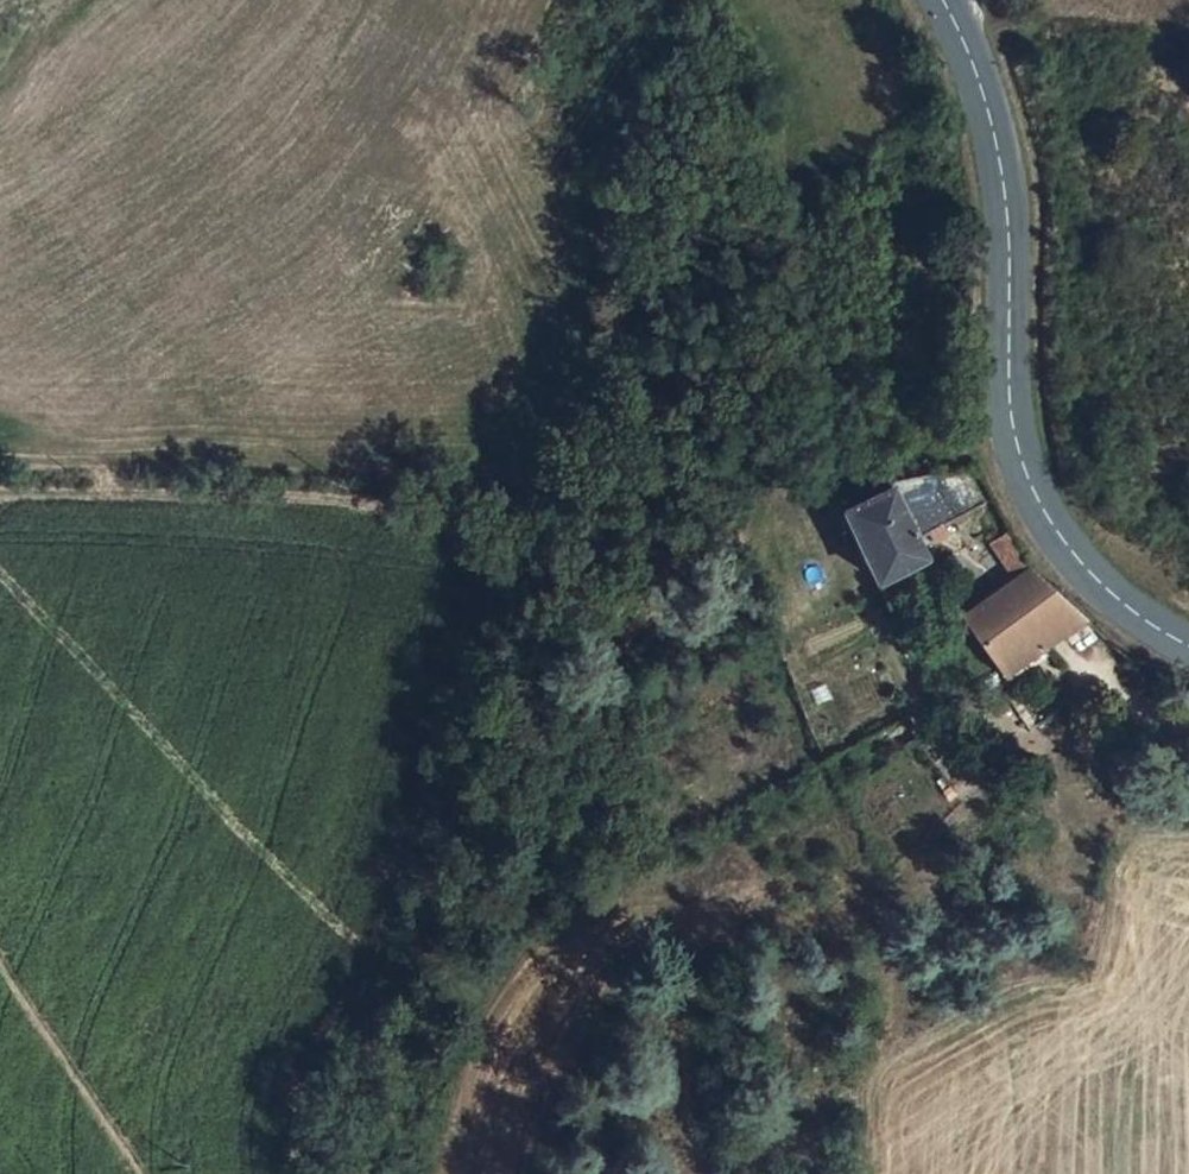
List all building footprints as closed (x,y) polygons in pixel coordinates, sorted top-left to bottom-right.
[(966,516),(954,479),(865,492),(810,521),(859,601),(914,571),(904,548),(966,516)] [(962,595),(996,649),(1043,623),(992,577),(974,587),(962,595)] [(922,616),(952,674),(996,649),(962,595),(938,609),(922,616)]
